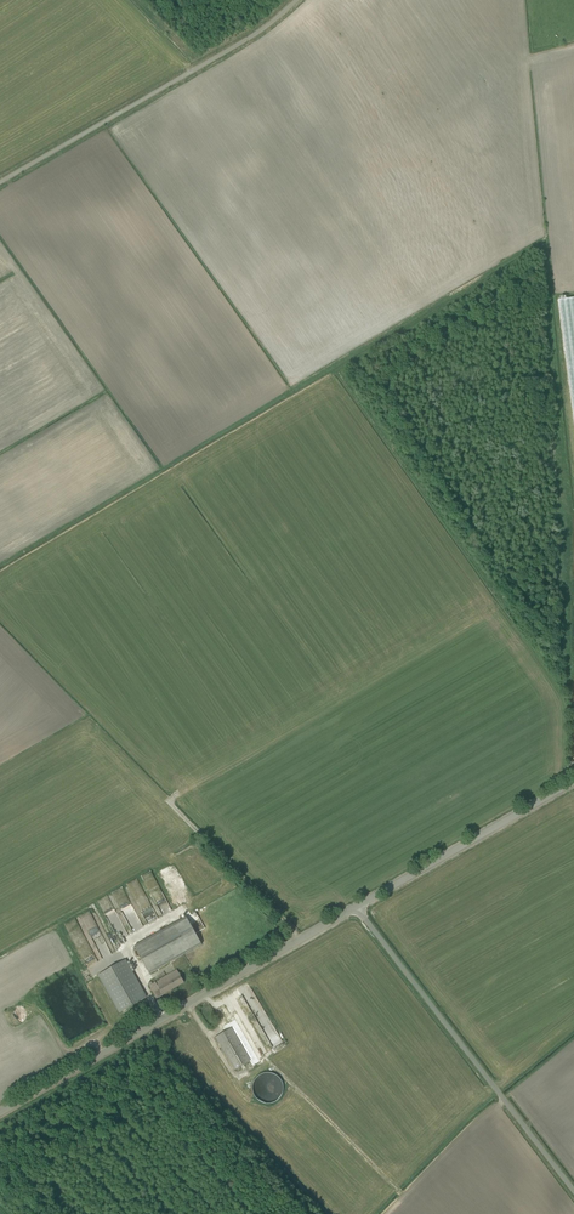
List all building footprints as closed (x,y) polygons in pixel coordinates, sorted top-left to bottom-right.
[(558,300),(573,426),(573,298),(558,300)] [(104,910),(112,906),(108,895),(99,899),(104,910)] [(142,913),(143,911),(142,910),(142,908),(141,906),(140,905),(138,903),(137,902),(135,902),(133,902),(131,902),(129,902),(128,903),(126,904),(125,905),(124,907),(123,909),(123,911),(123,913),(123,915),(124,916),(125,918),(127,919),(129,921),(130,921),(132,921),(134,921),(136,921),(138,920),(140,919),(141,917),(142,915),(142,913)] [(187,917),(134,947),(151,973),(203,945),(187,917)] [(99,974),(120,1012),(147,997),(126,959),(99,974)] [(177,970),(150,985),(154,993),(157,998),(184,982),(177,970)] [(226,1031),(216,1037),(235,1070),(245,1064),(248,1068),(265,1058),(240,1017),(224,1027),(226,1031)] [(257,1099),(262,1102),(268,1102),(273,1101),(278,1098),(281,1094),(283,1088),(282,1083),(280,1078),(276,1074),(272,1071),(266,1071),(261,1072),(257,1074),(254,1078),(252,1082),(251,1086),(252,1091),(254,1095),(257,1099)]
